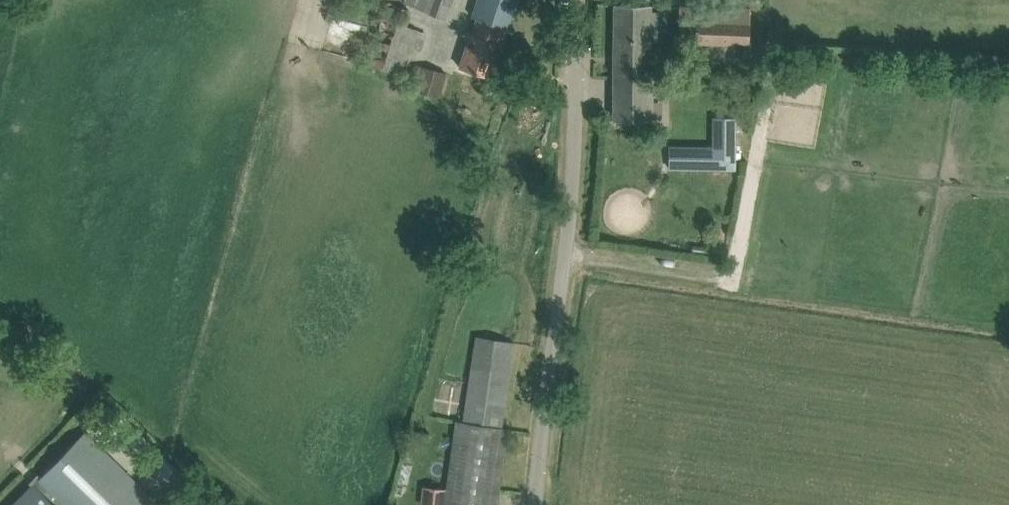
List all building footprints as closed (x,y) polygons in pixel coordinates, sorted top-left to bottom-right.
[(427,31),(407,24),(412,10),(382,0),(362,61),(403,75),(413,44),(422,47),(427,31)] [(425,11),(446,19),(453,0),(404,0),(403,2),(425,11)] [(465,38),(469,39),(460,68),(490,77),(501,43),(500,43),(505,27),(510,29),(519,0),(477,0),(472,17),(477,18),(472,33),(467,31),(465,38)] [(614,121),(634,121),(652,121),(652,40),(667,40),(667,11),(653,11),(653,4),(615,4),(614,121)] [(679,5),(679,41),(751,43),(750,7),(679,5)] [(414,65),(407,89),(440,98),(447,74),(414,65)] [(669,157),(669,170),(736,170),(736,117),(725,117),(725,157),(669,157)] [(692,245),(691,252),(704,254),(705,247),(692,245)] [(514,342),(476,337),(463,423),(457,422),(447,489),(424,486),(421,504),(496,504),(507,429),(501,428),(514,342)] [(39,479),(65,504),(154,504),(153,504),(157,501),(86,431),(39,479)] [(14,504),(55,504),(34,484),(14,504)]
